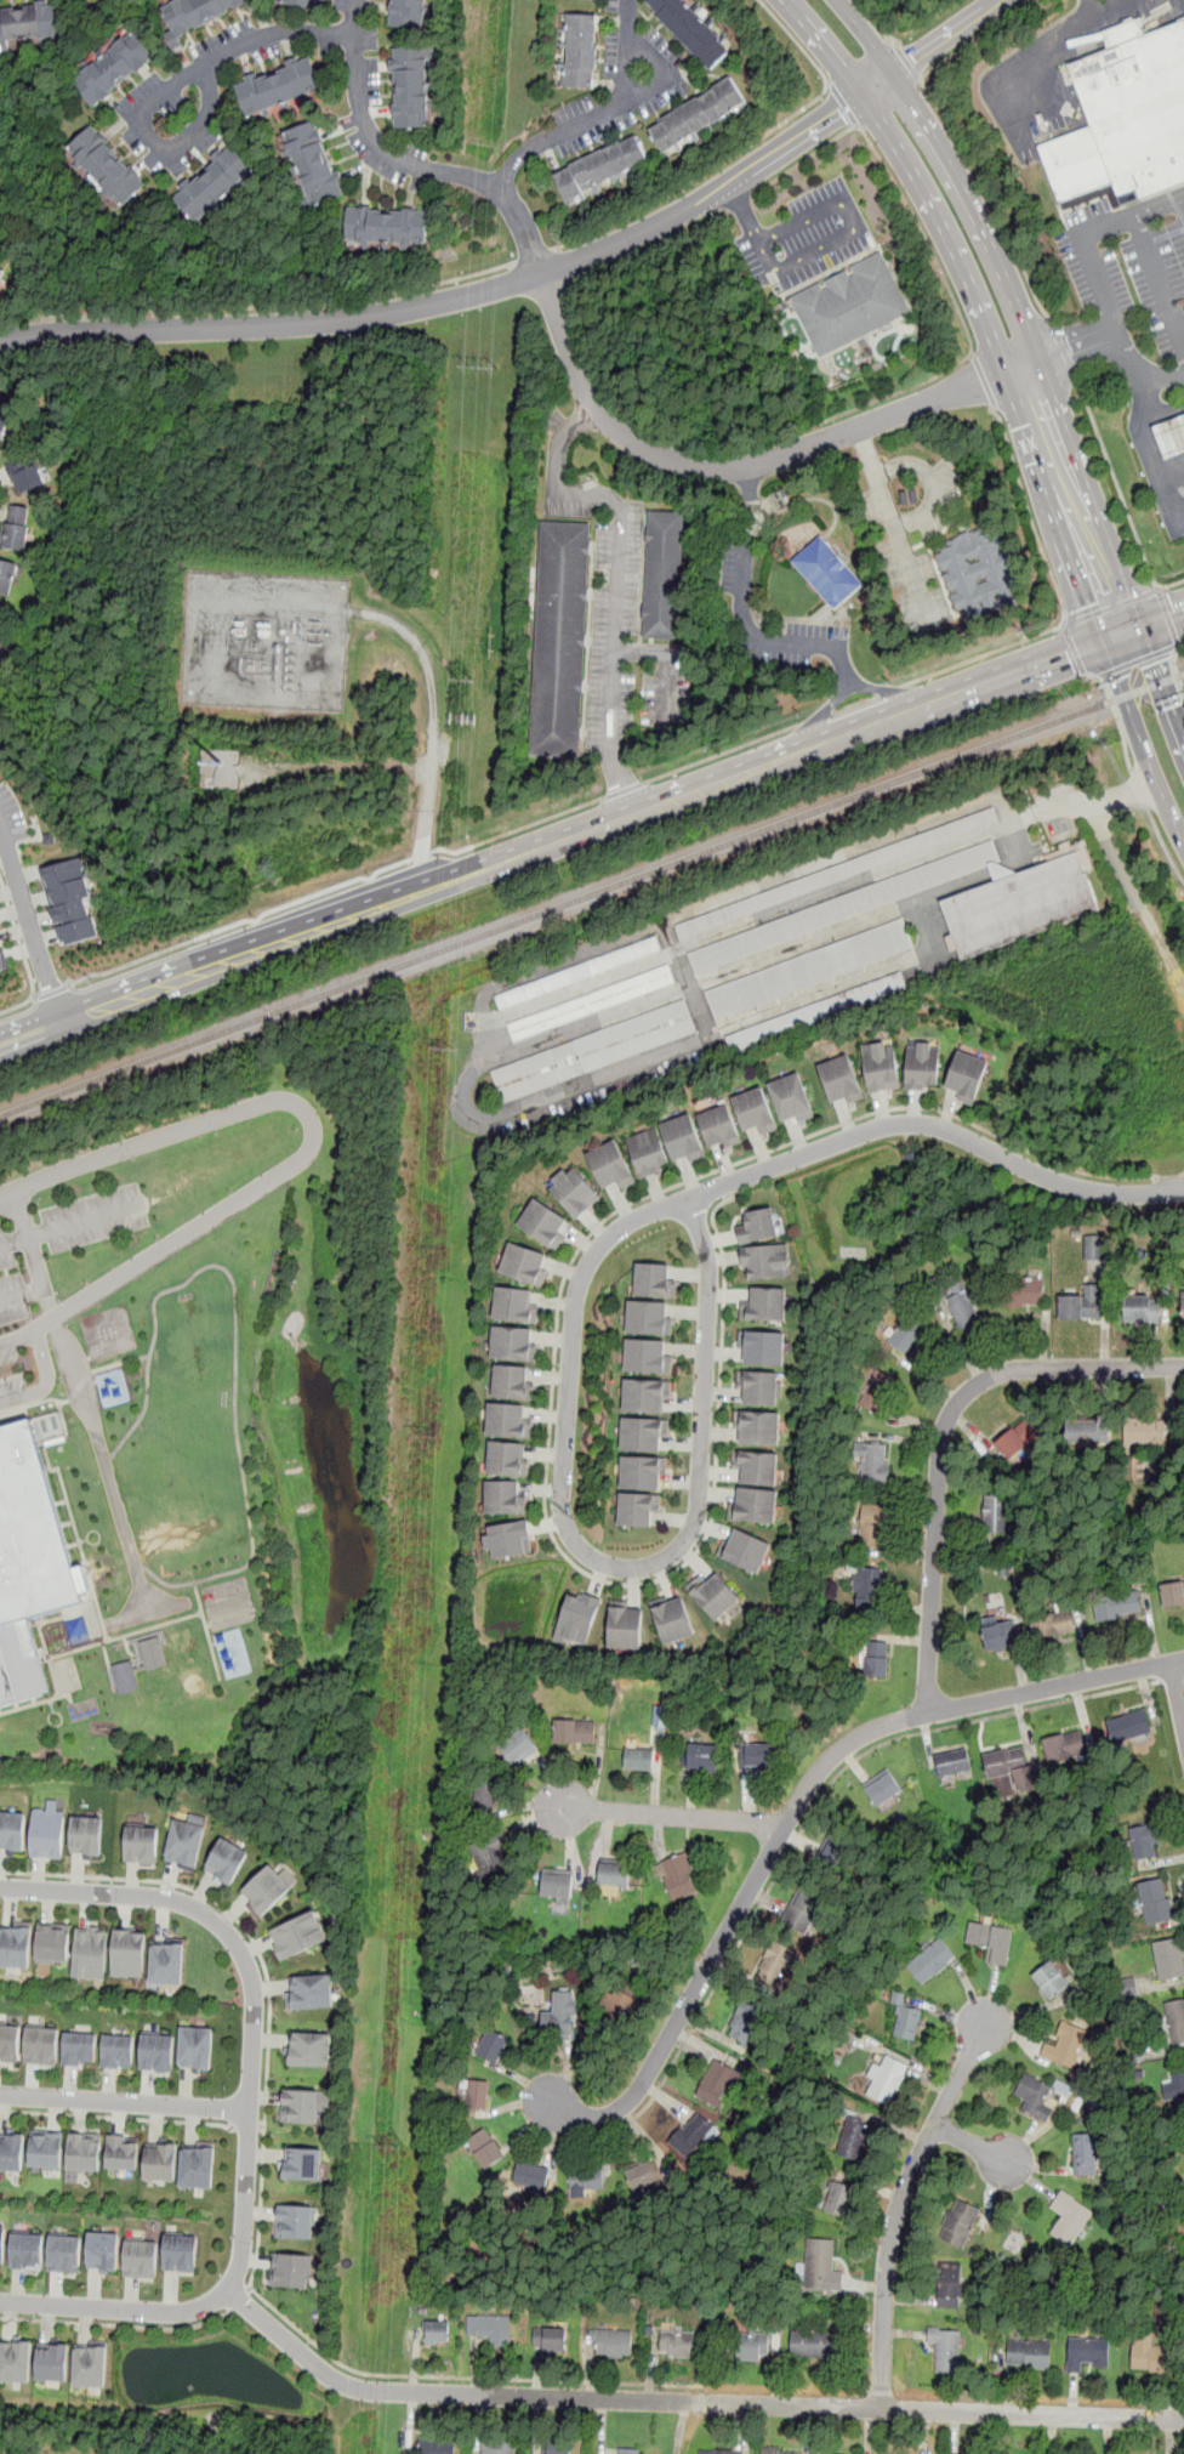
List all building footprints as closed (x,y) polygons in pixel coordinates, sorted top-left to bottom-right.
[(0,6),(0,45),(64,39),(61,0),(0,6)] [(161,13),(165,19),(166,36),(171,47),(244,8),(250,7),(250,0),(173,0),(160,6),(161,13)] [(286,5),(316,8),(317,0),(287,0),(286,5)] [(387,27),(425,30),(428,0),(391,0),(387,27)] [(644,1),(711,73),(733,52),(685,0),(646,0),(644,1)] [(596,90),(598,12),(562,12),(560,89),(596,90)] [(1070,63),(1092,125),(1040,143),(1060,203),(1114,183),(1122,206),(1183,183),(1183,20),(1070,63)] [(93,109),(156,57),(132,29),(70,81),(93,109)] [(428,45),(389,47),(393,129),(432,126),(428,45)] [(313,58),(234,79),(245,119),(324,97),(313,58)] [(748,104),(732,78),(648,129),(665,155),(748,104)] [(315,118),(279,134),(312,210),(348,195),(315,118)] [(120,210),(148,183),(92,124),(64,149),(120,210)] [(565,203),(650,163),(637,135),(552,175),(565,203)] [(232,142),(170,197),(199,229),(261,175),(232,142)] [(427,245),(428,208),(347,206),(346,244),(427,245)] [(824,360),(918,312),(889,250),(789,302),(824,360)] [(0,408),(0,437),(4,438),(13,413),(0,408)] [(1163,462),(1183,455),(1183,414),(1150,427),(1163,462)] [(6,462),(16,494),(46,484),(36,454),(6,462)] [(30,506),(5,504),(0,546),(27,550),(30,506)] [(685,512),(647,510),(642,637),(681,638),(685,512)] [(530,755),(582,756),(590,523),(539,521),(530,755)] [(1000,524),(935,544),(958,623),(1023,604),(1000,524)] [(792,559),(831,612),(864,587),(824,535),(792,559)] [(17,562),(0,559),(0,593),(11,595),(17,562)] [(202,780),(240,782),(242,751),(204,749),(202,780)] [(676,925),(682,938),(1000,820),(994,806),(676,925)] [(688,953),(698,975),(1000,862),(991,839),(688,953)] [(939,901),(961,959),(1098,909),(1077,851),(939,901)] [(40,867),(63,945),(102,936),(79,856),(40,867)] [(705,990),(716,1019),(916,947),(905,916),(705,990)] [(495,995),(501,1010),(662,950),(658,935),(495,995)] [(8,970),(4,947),(1,947),(0,943),(0,971),(8,970)] [(510,1024),(517,1043),(677,982),(670,964),(510,1024)] [(724,1038),(732,1053),(907,988),(900,971),(724,1038)] [(490,1070),(503,1104),(696,1032),(685,998),(490,1070)] [(861,1045),(870,1092),(901,1087),(894,1039),(861,1045)] [(907,1045),(917,1045),(917,1040),(930,1041),(932,1045),(939,1046),(938,1084),(928,1084),(927,1089),(904,1087),(907,1045)] [(961,1043),(972,1047),(970,1053),(989,1061),(973,1103),(957,1097),(958,1091),(944,1085),(961,1043)] [(816,1064),(848,1053),(864,1096),(848,1101),(843,1097),(832,1101),(816,1064)] [(768,1084),(798,1072),(815,1117),(804,1119),(806,1123),(802,1124),(801,1121),(798,1121),(796,1115),(780,1119),(768,1084)] [(732,1097),(762,1085),(779,1127),(768,1131),(769,1137),(763,1138),(761,1134),(759,1134),(757,1124),(744,1129),(732,1097)] [(698,1114),(728,1103),(741,1141),(725,1146),(723,1141),(708,1147),(698,1114)] [(660,1123),(690,1113),(706,1154),(690,1159),(688,1154),(673,1159),(660,1123)] [(626,1137),(656,1126),(668,1160),(660,1164),(658,1171),(642,1178),(626,1137)] [(587,1153),(615,1138),(637,1180),(621,1187),(616,1182),(604,1187),(587,1153)] [(551,1188),(557,1183),(553,1177),(564,1169),(568,1174),(575,1168),(600,1197),(576,1219),(551,1188)] [(517,1225),(535,1197),(567,1219),(559,1232),(567,1239),(565,1243),(560,1240),(556,1250),(517,1225)] [(736,1227),(740,1244),(764,1239),(770,1239),(778,1235),(785,1233),(781,1216),(775,1217),(772,1205),(745,1212),(746,1222),(744,1225),(736,1227)] [(1105,1259),(1105,1235),(1085,1235),(1085,1259),(1105,1259)] [(510,1242),(547,1254),(542,1268),(551,1272),(550,1278),(545,1277),(542,1288),(499,1273),(510,1242)] [(740,1248),(742,1265),(747,1267),(750,1278),(792,1274),(790,1242),(740,1248)] [(637,1262),(634,1295),(674,1296),(677,1280),(670,1278),(668,1262),(637,1262)] [(1002,1306),(1044,1306),(1044,1280),(1002,1280),(1002,1306)] [(1100,1318),(1100,1284),(1086,1284),(1086,1295),(1059,1295),(1059,1318),(1100,1318)] [(496,1285),(530,1290),(530,1303),(540,1305),(537,1324),(530,1323),(529,1325),(503,1324),(505,1320),(494,1318),(496,1285)] [(740,1318),(786,1319),(787,1286),(751,1285),(752,1301),(740,1301),(740,1318)] [(957,1333),(984,1324),(972,1289),(945,1297),(957,1333)] [(1123,1296),(1123,1323),(1156,1323),(1156,1296),(1123,1296)] [(628,1300),(668,1301),(667,1317),(672,1318),(672,1334),(665,1335),(626,1333),(628,1300)] [(932,1329),(911,1313),(888,1342),(909,1358),(932,1329)] [(493,1327),(531,1328),(531,1345),(539,1345),(536,1361),(490,1358),(493,1327)] [(739,1346),(744,1347),(745,1351),(745,1363),(784,1363),(784,1333),(739,1330),(739,1346)] [(625,1339),(665,1340),(665,1356),(673,1357),(672,1371),(664,1373),(626,1371),(625,1339)] [(495,1364),(528,1367),(528,1382),(535,1382),(534,1399),(491,1396),(495,1364)] [(859,1408),(886,1415),(896,1375),(870,1368),(859,1408)] [(736,1387),(742,1387),(745,1391),(744,1403),(778,1405),(778,1371),(738,1369),(736,1387)] [(625,1379),(624,1410),(662,1411),(664,1399),(671,1398),(671,1381),(666,1379),(625,1379)] [(488,1402),(524,1404),(523,1422),(533,1424),(533,1437),(486,1436),(488,1402)] [(739,1442),(779,1444),(781,1413),(735,1410),(734,1427),(739,1427),(740,1431),(739,1442)] [(995,1442),(1011,1460),(1042,1433),(1026,1415),(995,1442)] [(622,1416),(621,1449),(660,1452),(661,1436),(668,1436),(670,1419),(622,1416)] [(50,1691),(40,1655),(39,1655),(28,1619),(84,1602),(81,1592),(91,1590),(84,1566),(74,1568),(32,1418),(0,1427),(0,1705),(50,1691)] [(1108,1444),(1108,1420),(1066,1420),(1066,1444),(1108,1444)] [(1125,1420),(1125,1445),(1168,1445),(1168,1420),(1125,1420)] [(490,1441),(488,1471),(526,1476),(529,1459),(523,1459),(524,1443),(490,1441)] [(888,1444),(856,1444),(856,1484),(888,1484),(888,1444)] [(742,1471),(740,1469),(732,1467),(733,1449),(779,1453),(776,1484),(740,1483),(742,1471)] [(621,1455),(621,1487),(659,1488),(661,1473),(667,1473),(667,1456),(621,1455)] [(486,1481),(518,1479),(519,1495),(529,1495),(528,1512),(486,1513),(486,1481)] [(730,1501),(736,1502),(740,1487),(779,1490),(776,1523),(728,1518),(730,1501)] [(620,1493),(660,1494),(660,1511),(654,1511),(650,1524),(617,1524),(620,1493)] [(984,1533),(1011,1533),(1011,1494),(984,1494),(984,1533)] [(855,1547),(884,1547),(884,1504),(855,1504),(855,1547)] [(488,1527),(528,1519),(531,1536),(524,1538),(526,1550),(494,1557),(493,1549),(485,1549),(484,1535),(490,1534),(488,1527)] [(717,1553),(758,1573),(772,1543),(735,1527),(729,1541),(724,1539),(717,1553)] [(881,1608),(881,1567),(855,1567),(855,1608),(881,1608)] [(687,1586),(716,1619),(718,1618),(725,1624),(744,1608),(738,1603),(741,1598),(717,1573),(707,1581),(700,1577),(687,1586)] [(1160,1584),(1163,1608),(1183,1605),(1183,1580),(1160,1584)] [(554,1638),(563,1641),(567,1636),(585,1643),(599,1603),(591,1603),(593,1595),(568,1590),(554,1638)] [(1097,1621),(1143,1613),(1139,1591),(1093,1600),(1097,1621)] [(650,1602),(662,1597),(664,1603),(682,1597),(695,1632),(683,1638),(684,1644),(676,1647),(672,1642),(664,1643),(650,1602)] [(610,1646),(642,1647),(642,1607),(630,1607),(630,1601),(610,1600),(610,1646)] [(1032,1620),(1038,1642),(1076,1631),(1070,1609),(1032,1620)] [(987,1649),(1015,1646),(1012,1619),(983,1624),(987,1649)] [(138,1641),(148,1670),(167,1664),(159,1635),(138,1641)] [(854,1676),(887,1676),(887,1641),(854,1641),(854,1676)] [(138,1688),(131,1659),(112,1665),(119,1693),(138,1688)] [(668,1727),(670,1705),(654,1705),(653,1726),(668,1727)] [(1152,1733),(1145,1709),(1106,1720),(1114,1744),(1152,1733)] [(554,1743),(594,1744),(596,1720),(556,1719),(554,1743)] [(539,1749),(523,1727),(497,1745),(514,1767),(539,1749)] [(1082,1731),(1043,1738),(1048,1763),(1087,1756),(1082,1731)] [(718,1744),(688,1743),(688,1770),(717,1771),(718,1744)] [(775,1743),(740,1743),(740,1768),(776,1768),(775,1743)] [(933,1756),(940,1779),(973,1770),(966,1746),(933,1756)] [(991,1793),(1035,1786),(1029,1746),(985,1753),(991,1793)] [(654,1749),(625,1748),(624,1768),(653,1770),(654,1749)] [(903,1790),(888,1768),(863,1785),(877,1807),(903,1790)] [(476,1779),(472,1812),(491,1814),(496,1783),(476,1779)] [(32,1856),(63,1857),(66,1811),(59,1810),(59,1800),(47,1800),(47,1811),(34,1810),(32,1856)] [(0,1812),(0,1850),(25,1851),(27,1812),(0,1812)] [(165,1862),(195,1869),(209,1818),(188,1813),(187,1822),(175,1819),(165,1862)] [(101,1854),(103,1817),(73,1816),(70,1853),(101,1854)] [(1163,1842),(1159,1822),(1127,1829),(1134,1862),(1156,1857),(1154,1845),(1163,1842)] [(156,1863),(159,1825),(127,1823),(124,1861),(156,1863)] [(468,1847),(486,1884),(513,1871),(501,1848),(508,1846),(500,1830),(468,1847)] [(847,1876),(855,1837),(827,1830),(819,1870),(847,1876)] [(230,1886),(250,1852),(223,1836),(204,1870),(230,1886)] [(698,1892),(687,1852),(661,1859),(672,1899),(698,1892)] [(599,1891),(630,1890),(628,1859),(599,1859),(599,1891)] [(296,1884),(274,1862),(239,1895),(261,1918),(296,1884)] [(557,1896),(556,1903),(571,1904),(573,1873),(542,1870),(541,1896),(557,1896)] [(1137,1884),(1148,1927),(1173,1921),(1162,1878),(1137,1884)] [(801,1936),(829,1902),(808,1884),(779,1919),(801,1936)] [(269,1931),(281,1961),(329,1943),(317,1913),(269,1931)] [(32,1922),(0,1921),(0,1967),(30,1969),(32,1922)] [(1008,1966),(1013,1928),(969,1921),(966,1944),(989,1948),(987,1962),(1008,1966)] [(68,1961),(69,1924),(38,1922),(36,1961),(68,1961)] [(112,1975),(143,1977),(147,1928),(114,1926),(112,1975)] [(106,1978),(107,1927),(75,1927),(74,1977),(106,1978)] [(182,1984),(184,1938),(152,1937),(149,1983),(182,1984)] [(922,1986),(956,1960),(940,1938),(906,1964),(922,1986)] [(1182,1939),(1150,1943),(1155,1982),(1183,1977),(1183,1958),(1182,1939)] [(799,1952),(770,1941),(755,1978),(785,1989),(799,1952)] [(1070,1983),(1053,1960),(1032,1975),(1049,1999),(1070,1983)] [(334,2007),(331,1976),(286,1978),(289,2011),(334,2007)] [(542,2011),(541,2035),(574,2037),(575,1990),(553,1990),(553,2011),(542,2011)] [(891,2002),(903,2006),(907,1994),(894,1990),(891,2002)] [(747,2044),(764,2007),(742,1998),(725,2034),(747,2044)] [(1163,2004),(1172,2045),(1183,2043),(1183,2000),(1163,2004)] [(915,2041),(922,2010),(900,2004),(892,2037),(915,2041)] [(1088,2032),(1063,2022),(1054,2045),(1046,2043),(1040,2057),(1072,2070),(1088,2032)] [(0,2024),(0,2061),(18,2062),(22,2027),(0,2024)] [(24,2063),(57,2064),(58,2028),(25,2027),(24,2063)] [(178,2068),(211,2070),(214,2029),(181,2028),(178,2068)] [(476,2055),(497,2063),(508,2035),(485,2028),(476,2055)] [(97,2034),(64,2030),(62,2063),(95,2067),(97,2034)] [(140,2070),(172,2072),(175,2035),(141,2033),(140,2070)] [(330,2068),(332,2035),(291,2033),(289,2064),(330,2068)] [(131,2070),(135,2037),(103,2034),(101,2067),(131,2070)] [(890,2107),(909,2066),(883,2055),(865,2097),(890,2107)] [(732,2087),(740,2072),(713,2058),(694,2095),(716,2106),(727,2084),(732,2087)] [(1014,2091),(1025,2100),(1021,2103),(1044,2121),(1053,2109),(1043,2102),(1052,2090),(1029,2072),(1014,2091)] [(1172,2073),(1174,2107),(1183,2107),(1183,2072),(1172,2073)] [(488,2080),(466,2079),(463,2108),(486,2108),(488,2080)] [(331,2091),(283,2089),(281,2121),(318,2124),(318,2109),(330,2111),(331,2091)] [(684,2126),(672,2115),(662,2128),(689,2153),(713,2125),(699,2112),(684,2126)] [(875,2130),(846,2120),(835,2153),(863,2163),(875,2130)] [(503,2157),(488,2126),(467,2137),(484,2168),(503,2157)] [(23,2171),(25,2130),(0,2128),(0,2170),(23,2171)] [(29,2169),(62,2170),(64,2131),(32,2130),(29,2169)] [(102,2134),(69,2131),(66,2181),(80,2182),(81,2170),(101,2171),(102,2134)] [(107,2168),(137,2170),(140,2136),(108,2134),(107,2168)] [(1094,2134),(1075,2134),(1075,2175),(1094,2175),(1094,2134)] [(175,2181),(177,2143),(146,2141),(143,2180),(175,2181)] [(180,2186),(212,2187),(215,2143),(183,2141),(180,2186)] [(320,2181),(323,2149),(285,2146),(283,2177),(320,2181)] [(550,2168),(518,2159),(511,2187),(543,2194),(550,2168)] [(625,2169),(634,2193),(659,2183),(649,2159),(625,2169)] [(603,2165),(568,2166),(569,2189),(603,2188),(603,2165)] [(854,2186),(822,2180),(816,2212),(848,2219),(854,2186)] [(1094,2211),(1060,2191),(1049,2208),(1061,2215),(1048,2237),(1069,2250),(1094,2211)] [(940,2240),(964,2249),(981,2209),(956,2199),(940,2240)] [(312,2239),(314,2206),(278,2205),(277,2237),(312,2239)] [(10,2268),(42,2270),(44,2234),(12,2232),(10,2268)] [(86,2270),(118,2271),(120,2233),(89,2232),(86,2270)] [(84,2237),(50,2234),(47,2270),(80,2273),(84,2237)] [(198,2236),(166,2234),(164,2271),(195,2272),(198,2236)] [(159,2240),(126,2238),(124,2276),(155,2278),(159,2240)] [(833,2240),(806,2240),(806,2289),(833,2289),(833,2240)] [(311,2256),(274,2253),(272,2287),(308,2289),(311,2256)] [(961,2265),(938,2265),(938,2307),(961,2307),(961,2265)] [(510,2346),(510,2316),(468,2316),(468,2335),(490,2335),(489,2345),(510,2346)] [(449,2320),(426,2320),(426,2341),(449,2341),(449,2320)] [(928,2351),(937,2351),(937,2371),(958,2371),(958,2327),(928,2327),(928,2351)] [(533,2328),(533,2351),(568,2351),(568,2328),(533,2328)] [(632,2358),(632,2330),(594,2330),(594,2358),(632,2358)] [(835,2358),(835,2330),(792,2330),(792,2358),(835,2358)] [(695,2331),(660,2331),(660,2358),(695,2358),(695,2331)] [(1166,2371),(1166,2345),(1154,2345),(1154,2333),(1132,2333),(1132,2371),(1166,2371)] [(768,2361),(768,2336),(735,2336),(735,2361),(768,2361)] [(28,2382),(33,2340),(0,2337),(0,2380),(28,2382)] [(1109,2337),(1068,2337),(1068,2371),(1081,2371),(1081,2362),(1109,2362),(1109,2337)] [(66,2382),(69,2344),(39,2340),(35,2379),(66,2382)] [(1051,2368),(1051,2340),(1007,2340),(1007,2368),(1051,2368)] [(75,2342),(73,2387),(106,2388),(108,2345),(75,2342)] [(416,2453),(455,2453),(455,2437),(416,2437),(416,2453)] [(516,2443),(479,2443),(479,2453),(516,2453),(516,2443)] [(571,2444),(533,2444),(533,2453),(571,2453),(571,2444)]
